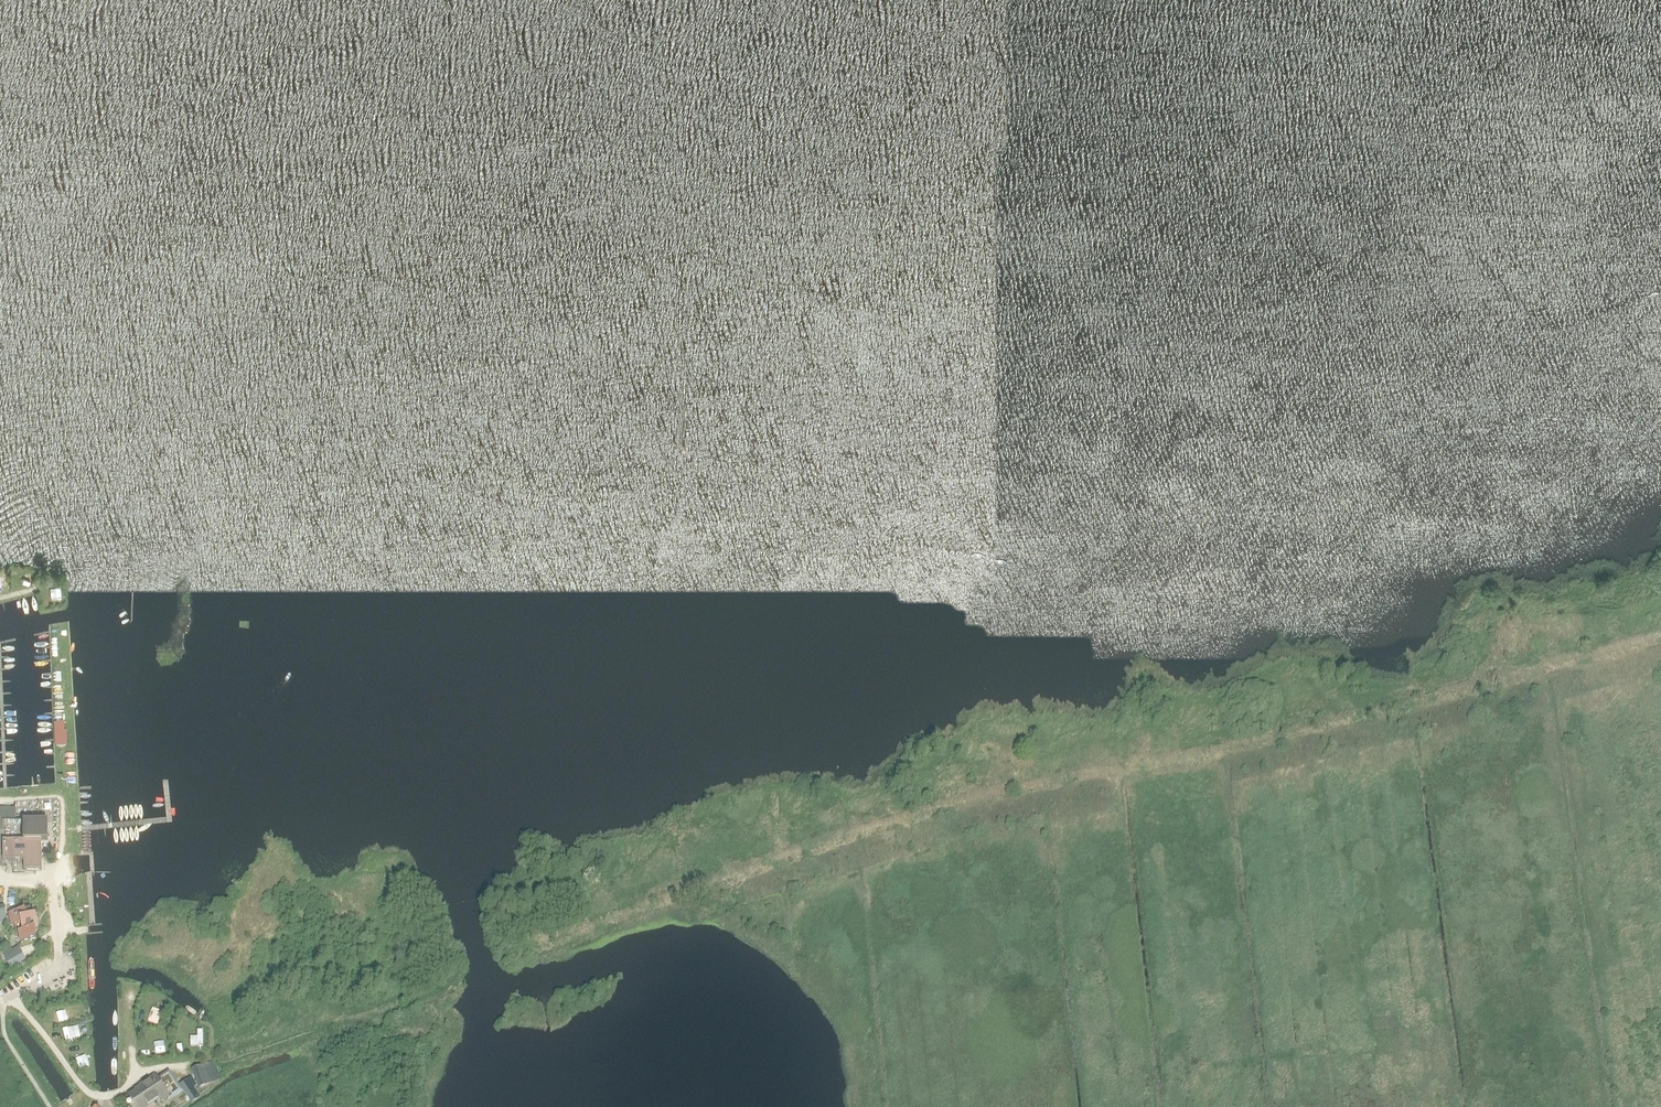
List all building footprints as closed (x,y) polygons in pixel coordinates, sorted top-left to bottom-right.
[(54,719),(55,744),(67,743),(66,719),(54,719)] [(24,863),(24,870),(41,869),(41,850),(39,850),(39,842),(47,842),(47,820),(39,820),(32,820),(14,821),(14,808),(0,809),(0,866),(3,867),(3,863),(24,863)] [(34,930),(37,930),(35,917),(32,917),(30,909),(9,913),(11,925),(21,923),(23,932),(19,933),(21,943),(36,940),(34,930)] [(12,950),(10,946),(1,952),(11,968),(25,959),(18,946),(12,950)] [(152,1009),(150,1021),(160,1022),(161,1010),(152,1009)] [(156,1053),(166,1050),(163,1040),(153,1042),(156,1053)] [(220,1080),(212,1060),(191,1069),(199,1088),(220,1080)] [(161,1100),(167,1096),(170,1100),(183,1091),(168,1070),(157,1078),(155,1075),(140,1084),(141,1087),(129,1095),(137,1106),(146,1106),(159,1098),(161,1100)] [(189,1099),(192,1103),(200,1097),(198,1093),(194,1087),(197,1085),(191,1077),(180,1085),(189,1099)]
